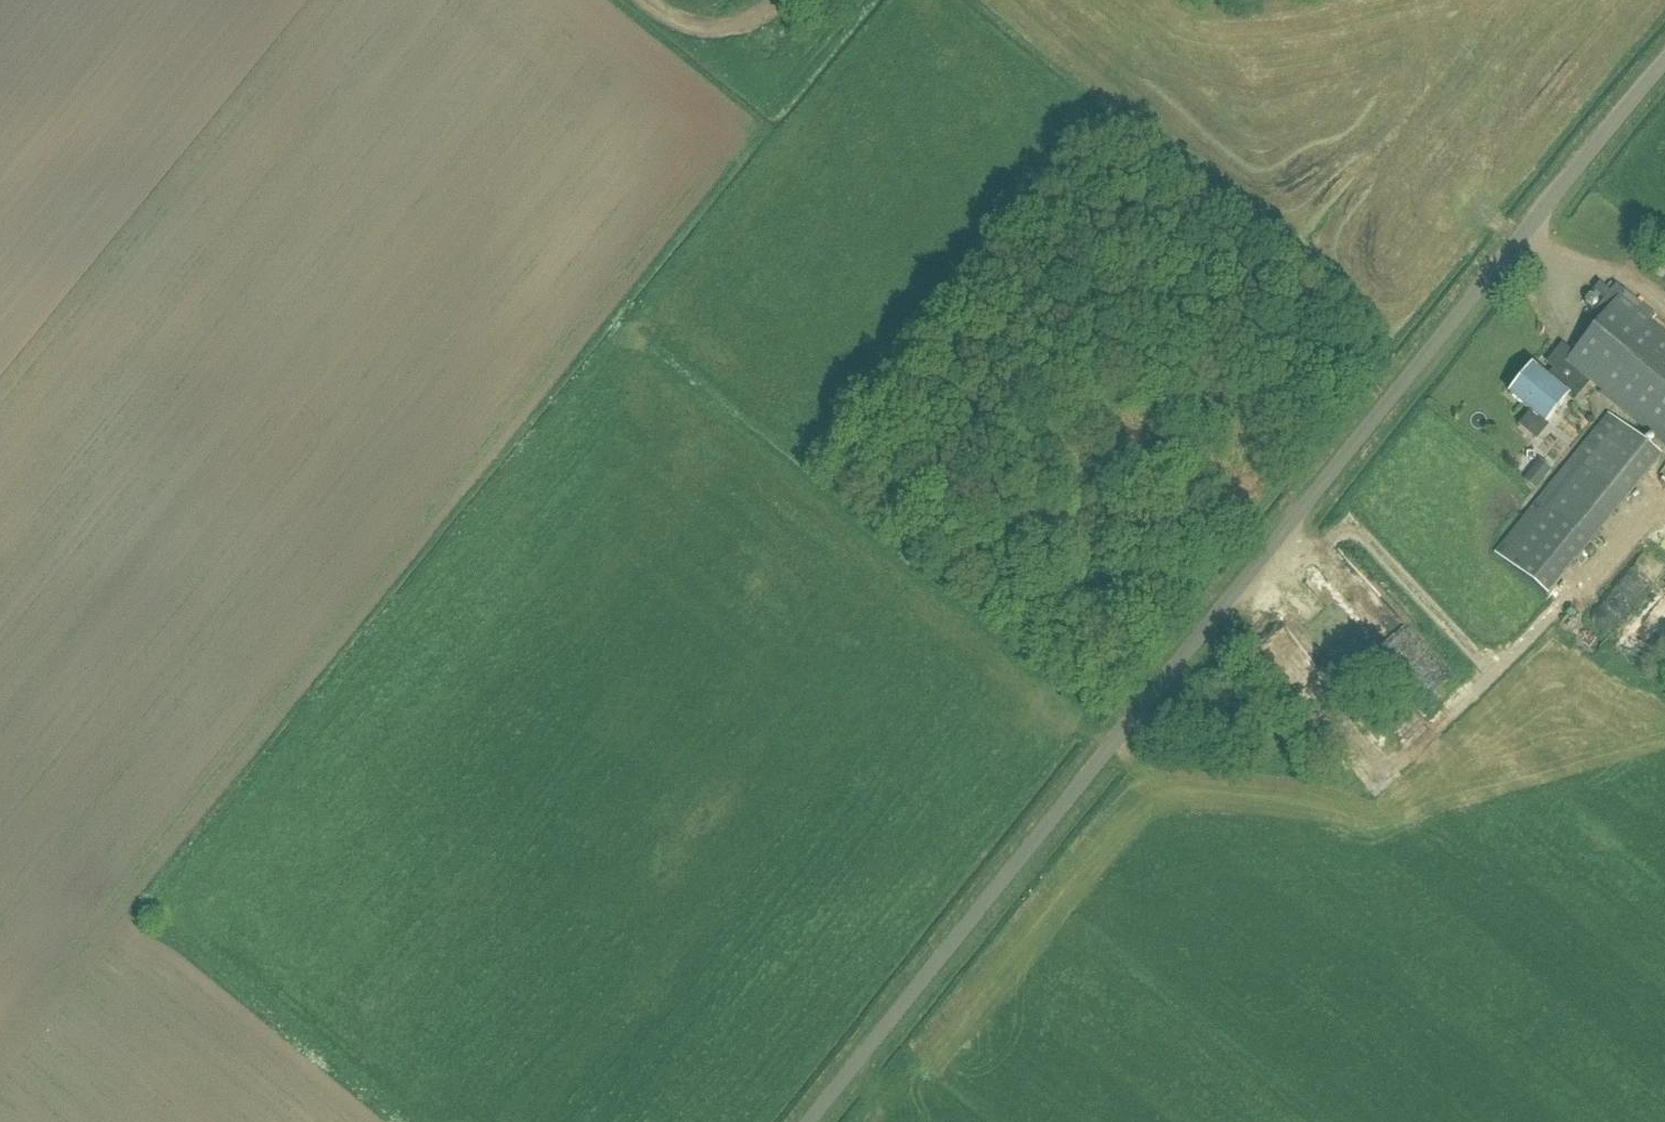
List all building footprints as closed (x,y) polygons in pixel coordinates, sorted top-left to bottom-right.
[(1620,295),(1569,357),(1558,347),(1542,367),(1548,372),(1544,377),(1530,366),(1509,392),(1545,421),(1584,375),(1664,441),(1664,331),(1620,295)] [(1659,458),(1607,415),(1492,554),(1545,597),(1659,458)] [(1544,460),(1527,481),(1541,493),(1558,471),(1544,460)] [(1644,564),(1631,594),(1651,602),(1664,572),(1644,564)]
